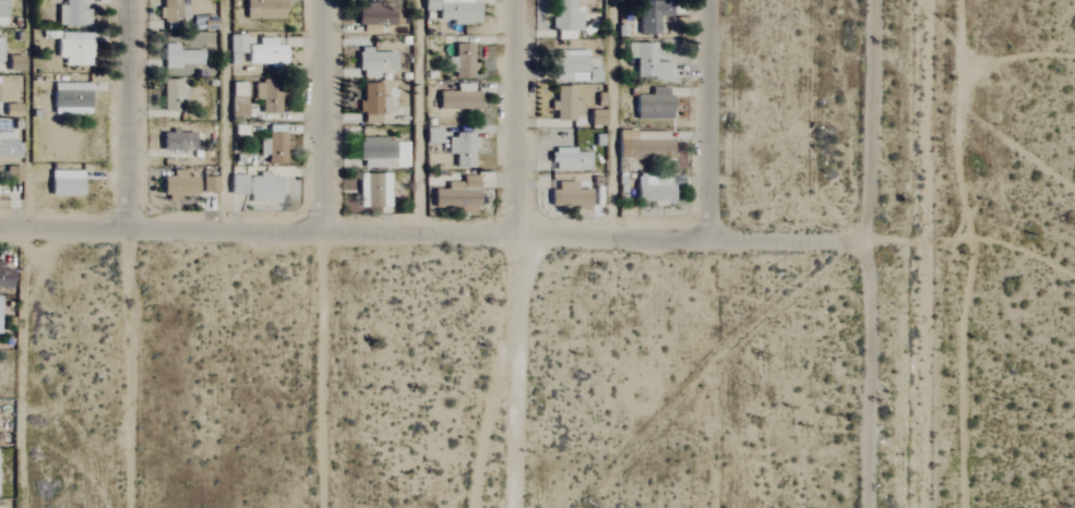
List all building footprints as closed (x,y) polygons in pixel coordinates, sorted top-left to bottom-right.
[(88,26),(87,0),(64,0),(64,6),(57,6),(57,27),(88,26)] [(244,18),(283,18),(283,0),(244,0),(244,18)] [(437,22),(451,22),(451,23),(477,23),(477,0),(453,0),(453,3),(436,3),(436,0),(424,0),(424,11),(437,11),(437,22)] [(574,1),(555,1),(555,19),(550,19),(550,31),(557,31),(557,39),(573,40),(573,32),(580,32),(581,13),(574,12),(574,1)] [(637,36),(656,36),(657,17),(670,17),(670,2),(638,2),(637,36)] [(356,26),(400,25),(400,6),(355,7),(356,26)] [(90,65),(90,33),(58,33),(57,57),(64,57),(64,65),(90,65)] [(244,35),(228,36),(228,53),(245,53),(244,35)] [(269,65),(269,67),(283,67),(283,46),(273,46),(274,39),(257,39),(257,46),(246,46),(246,64),(269,65)] [(635,80),(670,79),(670,63),(654,63),(653,43),(626,44),(626,59),(635,59),(635,80)] [(163,67),(201,66),(201,50),(177,51),(177,44),(163,44),(163,67)] [(447,58),(447,80),(473,79),(473,44),(453,44),(453,58),(447,58)] [(369,53),(369,48),(357,48),(357,77),(376,77),(376,70),(394,70),(394,53),(369,53)] [(586,51),(554,51),(554,60),(551,60),(551,82),(587,81),(586,51)] [(179,112),(180,81),(161,80),(161,112),(179,112)] [(276,115),(277,82),(253,81),(252,100),(260,101),(259,115),(276,115)] [(52,83),(52,115),(88,115),(89,84),(52,83)] [(380,84),(361,84),(361,103),(357,103),(357,115),(362,115),(362,124),(379,125),(379,105),(385,105),(386,98),(380,97),(380,84)] [(573,100),(581,100),(581,115),(592,116),(592,86),(574,85),(573,100)] [(554,103),(552,103),(551,119),(579,120),(580,101),(572,101),(573,87),(555,86),(554,103)] [(634,120),(669,119),(668,88),(650,88),(650,95),(633,96),(634,120)] [(477,93),(437,92),(437,109),(476,110),(477,93)] [(669,133),(617,131),(616,158),(668,160),(669,133)] [(193,151),(193,133),(160,132),(160,150),(193,151)] [(15,160),(15,133),(0,133),(0,160),(15,160)] [(283,166),(284,134),(266,133),(266,140),(258,139),(258,155),(265,155),(265,165),(283,166)] [(446,155),(453,155),(453,169),(472,169),(472,150),(477,150),(477,135),(447,135),(446,155)] [(406,141),(358,140),(358,165),(401,166),(401,155),(406,156),(406,141)] [(590,170),(589,153),(574,153),(574,149),(550,150),(551,171),(590,170)] [(80,172),(49,171),(48,196),(79,197),(80,172)] [(185,171),(170,171),(170,178),(162,178),(162,201),(177,201),(177,196),(195,196),(195,178),(185,178),(185,171)] [(388,174),(357,175),(358,208),(389,208),(388,174)] [(279,175),(256,175),(256,177),(248,177),(248,203),(279,203),(279,175)] [(229,176),(229,195),(244,194),(243,176),(229,176)] [(460,183),(444,183),(445,190),(432,191),(432,209),(457,208),(457,215),(476,214),(475,176),(460,176),(460,183)] [(670,178),(635,177),(634,202),(669,203),(670,178)] [(217,178),(201,178),(200,192),(216,193),(217,178)] [(575,182),(556,182),(556,190),(548,191),(548,207),(574,206),(574,211),(589,211),(589,190),(575,190),(575,182)] [(10,268),(0,268),(0,288),(10,288),(10,268)]
